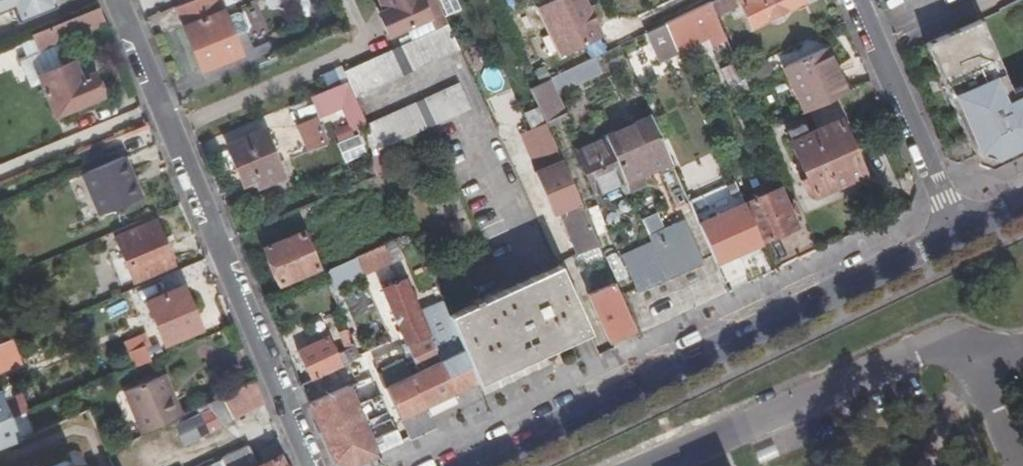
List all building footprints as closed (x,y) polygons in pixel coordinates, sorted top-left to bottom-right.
[(1,12),(10,8),(15,22),(50,8),(49,4),(48,0),(0,0),(0,10),(1,12)] [(171,5),(199,69),(236,53),(229,34),(239,30),(243,24),(239,13),(232,11),(222,15),(215,0),(184,0),(171,5)] [(382,0),(375,0),(379,11),(385,8),(382,0)] [(379,11),(390,33),(427,17),(419,0),(382,0),(385,8),(379,11)] [(459,9),(455,0),(439,0),(444,15),(459,9)] [(533,4),(556,56),(597,37),(580,0),(542,0),(533,4)] [(712,14),(731,5),(729,0),(708,0),(707,1),(712,14)] [(750,26),(767,18),(774,21),(781,16),(783,11),(800,1),(799,0),(738,0),(750,26)] [(712,14),(707,1),(662,23),(674,51),(702,37),(706,45),(723,37),(712,14)] [(34,49),(56,40),(101,22),(95,8),(47,28),(28,35),(34,49)] [(390,33),(379,11),(375,13),(385,36),(390,33)] [(993,162),(1022,148),(1022,79),(1007,87),(974,16),(921,42),(970,155),(993,162)] [(344,79),(351,94),(455,47),(444,22),(341,70),(344,79)] [(67,64),(56,40),(34,49),(28,35),(17,40),(24,56),(17,59),(15,63),(18,70),(21,69),(26,83),(23,84),(25,88),(29,90),(41,85),(37,76),(67,64)] [(834,94),(842,90),(822,45),(782,64),(803,109),(804,109),(834,94)] [(551,74),(558,92),(603,74),(595,55),(551,74)] [(763,57),(749,64),(755,77),(769,71),(763,57)] [(41,85),(53,115),(97,96),(89,76),(75,80),(67,64),(37,76),(41,85)] [(525,88),(540,122),(561,113),(546,79),(525,88)] [(455,83),(363,123),(374,149),(466,107),(455,83)] [(333,90),(308,101),(314,116),(339,105),(333,90)] [(834,94),(804,109),(813,129),(803,132),(799,124),(785,130),(789,140),(787,142),(802,176),(796,178),(803,192),(808,190),(809,194),(859,173),(836,118),(842,115),(834,94)] [(288,103),(291,118),(307,114),(304,99),(288,103)] [(621,179),(666,160),(646,115),(601,134),(614,164),(621,179)] [(614,164),(601,134),(596,121),(564,135),(583,177),(614,164)] [(349,122),(329,130),(342,162),(362,154),(349,122)] [(261,129),(225,143),(241,181),(260,174),(263,181),(279,174),(261,129)] [(121,155),(79,172),(95,212),(138,195),(121,155)] [(575,253),(593,245),(557,161),(530,173),(548,214),(556,210),(575,253)] [(775,186),(744,201),(760,239),(792,226),(787,214),(792,211),(789,204),(783,206),(775,186)] [(740,202),(694,222),(711,261),(742,247),(735,232),(741,230),(750,226),(740,202)] [(386,219),(394,235),(405,230),(398,215),(386,219)] [(643,231),(648,242),(663,275),(697,260),(677,216),(643,231)] [(544,221),(552,255),(567,251),(559,218),(544,221)] [(127,265),(123,266),(130,282),(150,274),(152,270),(169,263),(151,221),(116,236),(127,265)] [(735,232),(742,247),(748,244),(741,230),(735,232)] [(299,232),(261,247),(276,282),(313,266),(299,232)] [(351,257),(359,275),(386,262),(398,257),(389,237),(377,243),(379,245),(351,257)] [(663,275),(648,242),(621,255),(636,288),(663,275)] [(584,327),(554,261),(461,305),(445,312),(459,346),(473,379),(491,371),(584,327)] [(445,312),(439,300),(414,312),(399,278),(394,280),(378,287),(414,368),(459,346),(445,312)] [(628,329),(608,282),(586,292),(606,340),(628,329)] [(143,302),(156,336),(194,321),(181,287),(143,302)] [(294,350),(306,378),(344,360),(355,355),(344,328),(335,331),(343,350),(333,354),(324,337),(294,350)] [(127,352),(132,366),(147,359),(142,346),(127,352)] [(383,386),(406,435),(426,425),(428,419),(420,404),(473,379),(459,346),(414,368),(405,373),(399,362),(381,372),(385,382),(383,386)] [(121,390),(140,436),(180,415),(161,372),(121,390)] [(252,379),(205,403),(216,425),(261,402),(252,379)] [(306,402),(330,461),(344,463),(345,465),(362,465),(371,462),(367,453),(398,438),(391,424),(369,434),(365,433),(362,425),(385,412),(376,392),(352,402),(346,385),(306,402)] [(15,436),(0,397),(0,442),(15,436)] [(206,465),(281,465),(272,445),(260,451),(264,462),(258,465),(248,446),(206,465)] [(48,465),(75,465),(77,465),(72,453),(48,465)]
